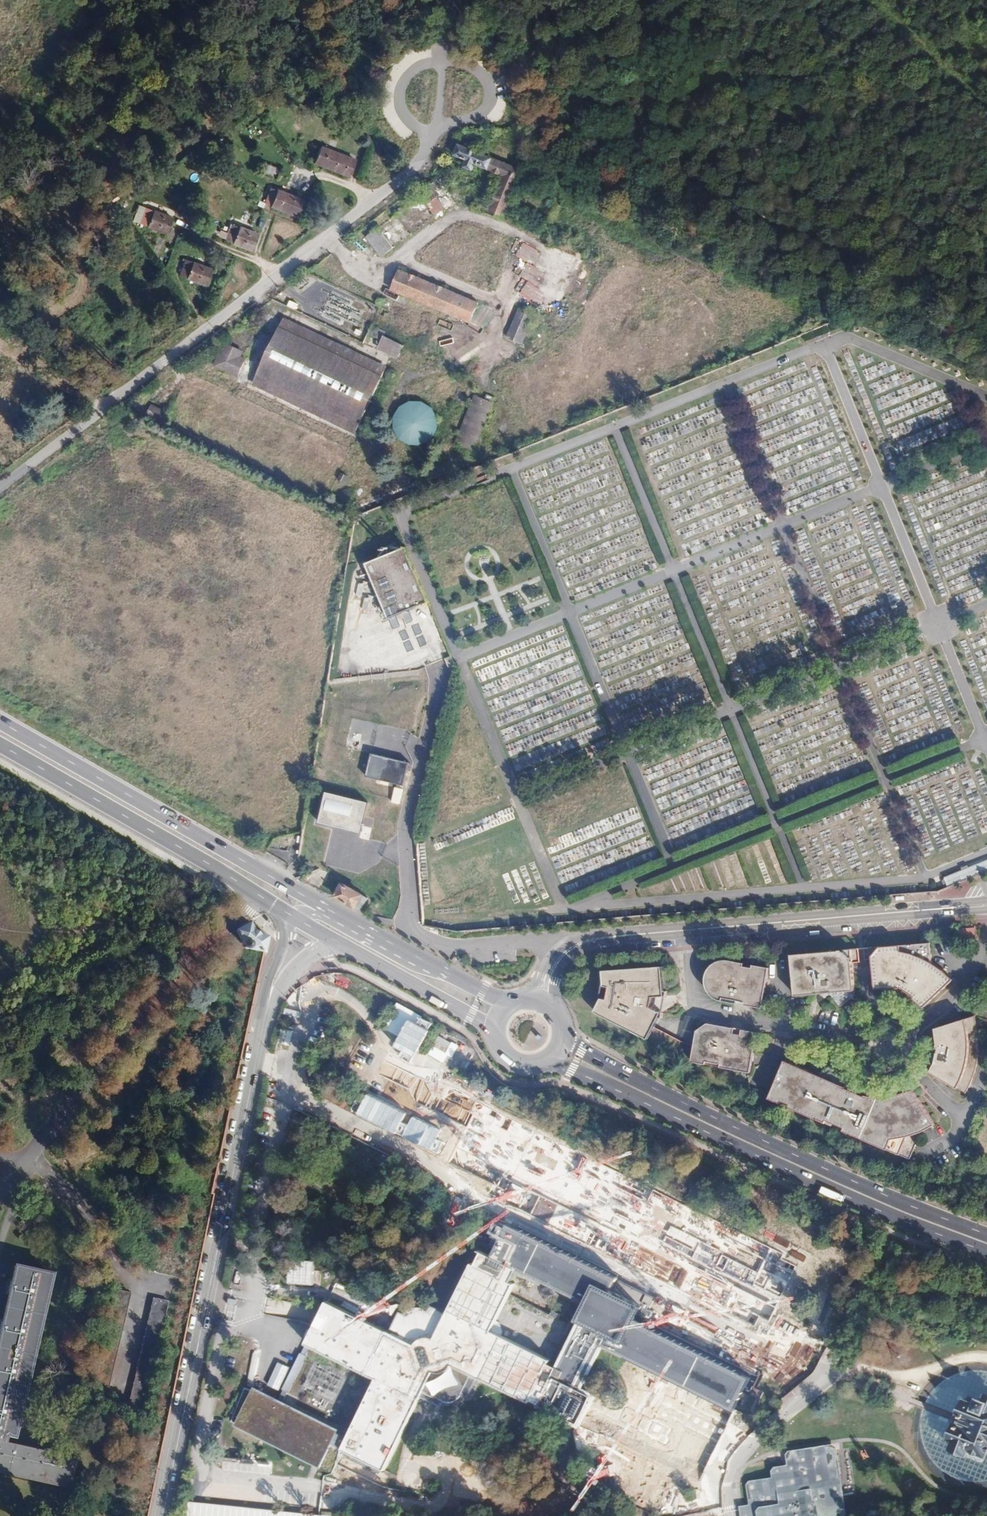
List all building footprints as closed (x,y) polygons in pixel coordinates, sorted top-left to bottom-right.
[(496,79),(501,108),(511,106),(506,77),(496,79)] [(487,170),(503,176),(488,214),(502,219),(521,171),(459,146),(455,156),(467,161),(465,168),(473,171),(475,164),(488,169),(487,170)] [(355,161),(320,148),(314,163),(349,176),(355,161)] [(420,194),(420,195),(435,214),(451,201),(436,181),(420,194)] [(267,196),(274,199),(271,207),(296,217),(302,201),(270,189),(267,196)] [(274,199),(267,196),(264,204),(271,207),(274,199)] [(171,219),(146,209),(141,224),(166,233),(171,219)] [(258,234),(232,226),(227,242),(254,250),(258,234)] [(378,228),(367,237),(382,257),(393,248),(378,228)] [(537,304),(543,291),(536,288),(542,273),(533,269),(540,253),(522,245),(516,259),(526,263),(512,293),(537,304)] [(212,270),(186,260),(180,275),(206,285),(212,270)] [(400,271),(392,291),(470,323),(478,303),(400,271)] [(290,301),(288,306),(295,310),(297,305),(290,301)] [(532,317),(519,311),(507,338),(521,344),(532,317)] [(385,371),(283,322),(254,381),(355,431),(385,371)] [(382,338),(383,328),(369,326),(368,336),(382,338)] [(405,347),(386,337),(381,348),(399,357),(405,347)] [(240,349),(226,342),(215,365),(238,376),(244,363),(236,359),(240,349)] [(244,351),(240,349),(236,359),(244,363),(247,359),(242,357),(244,351)] [(494,404),(473,396),(454,443),(475,451),(494,404)] [(395,415),(393,422),(394,429),(396,436),(401,441),(407,445),(413,446),(420,446),(427,443),(432,439),(436,433),(438,426),(437,419),(434,413),(430,407),(424,404),(417,402),(411,403),(404,405),(399,410),(395,415)] [(158,404),(152,410),(162,421),(168,416),(158,404)] [(379,615),(427,598),(406,543),(393,547),(378,552),(359,559),(379,615)] [(383,543),(378,552),(393,547),(383,543)] [(720,771),(722,784),(741,780),(736,752),(723,755),(724,761),(722,762),(724,771),(720,771)] [(409,763),(372,754),(366,776),(404,785),(409,763)] [(403,790),(396,788),(392,803),(399,805),(403,790)] [(366,804),(326,793),(318,821),(359,832),(366,804)] [(359,838),(368,840),(371,828),(362,826),(359,838)] [(945,878),(949,888),(986,873),(986,861),(945,878)] [(338,898),(338,899),(353,907),(354,907),(356,908),(362,895),(343,884),(338,898)] [(250,924),(237,930),(241,940),(244,946),(246,948),(249,950),(264,953),(265,946),(267,938),(266,938),(264,937),(262,936),(260,936),(258,935),(256,934),(254,932),(252,929),(250,924)] [(976,928),(961,930),(962,939),(977,938),(976,928)] [(871,949),(872,959),(875,989),(899,989),(900,988),(914,997),(912,999),(923,1007),(953,981),(948,975),(942,970),(938,967),(934,965),(932,944),(871,949)] [(871,949),(864,950),(865,959),(872,959),(871,949)] [(859,950),(851,951),(852,962),(860,962),(859,950)] [(851,951),(792,955),(795,995),(830,993),(840,1006),(855,997),(852,962),(851,951)] [(701,977),(701,985),(704,991),(708,996),(715,999),(719,1000),(727,1001),(728,999),(747,1002),(746,1006),(764,1009),(772,968),(723,960),(717,960),(711,963),(706,967),(703,972),(701,977)] [(596,985),(604,987),(602,999),(594,998),(591,1012),(647,1040),(657,1019),(660,1019),(661,1014),(649,1008),(651,999),(664,997),(665,992),(662,991),(658,965),(597,970),(597,979),(596,985)] [(935,1028),(938,1047),(930,1072),(947,1082),(965,1092),(967,1088),(970,1082),(972,1077),(973,1070),(975,1064),(976,1057),(977,1051),(977,1044),(977,1039),(977,1033),(976,1028),(974,1021),(972,1016),(935,1028)] [(529,1021),(518,1036),(536,1049),(547,1034),(529,1021)] [(706,1024),(695,1031),(690,1061),(750,1071),(757,1033),(706,1024)] [(816,1075),(784,1061),(768,1096),(907,1157),(920,1131),(932,1123),(911,1089),(879,1098),(863,1092),(862,1093),(844,1085),(845,1084),(831,1064),(816,1075)] [(782,1254),(477,1104),(448,1164),(503,1192),(498,1202),(754,1328),(759,1317),(768,1321),(795,1267),(779,1259),(782,1254)] [(47,1197),(35,1187),(27,1198),(39,1208),(47,1197)] [(501,1251),(497,1258),(517,1269),(585,1304),(575,1324),(579,1326),(607,1340),(604,1345),(733,1411),(742,1393),(749,1378),(635,1320),(642,1307),(611,1292),(618,1279),(513,1226),(512,1228),(504,1224),(493,1247),(501,1251)] [(527,1401),(536,1406),(552,1369),(542,1363),(543,1361),(488,1333),(514,1283),(511,1282),(517,1269),(497,1258),(482,1251),(474,1265),(471,1264),(446,1313),(425,1303),(422,1308),(419,1306),(416,1305),(411,1306),(407,1309),(404,1314),(398,1311),(388,1332),(325,1301),(304,1342),(306,1344),(374,1378),(345,1436),(338,1449),(380,1470),(418,1397),(439,1407),(441,1402),(446,1405),(452,1405),(457,1401),(459,1396),(465,1399),(475,1378),(526,1404),(527,1401)] [(13,1268),(0,1326),(0,1472),(66,1487),(72,1460),(3,1444),(5,1431),(14,1433),(48,1275),(13,1268)] [(130,1294),(113,1290),(88,1407),(104,1410),(130,1294)] [(168,1302),(153,1299),(126,1415),(142,1419),(168,1302)] [(552,1369),(536,1406),(534,1408),(575,1429),(594,1393),(583,1387),(604,1345),(607,1340),(579,1326),(556,1371),(552,1369)] [(816,1327),(814,1335),(825,1338),(827,1330),(816,1327)] [(304,1342),(274,1400),(277,1402),(306,1344),(304,1342)] [(697,1404),(655,1385),(641,1415),(610,1402),(595,1436),(628,1451),(612,1486),(649,1503),(665,1468),(699,1483),(717,1444),(686,1429),(697,1404)] [(329,1444),(338,1449),(345,1436),(277,1402),(274,1400),(250,1388),(233,1423),(318,1467),(329,1444)] [(742,1393),(733,1411),(737,1413),(746,1396),(742,1393)] [(948,1439),(954,1442),(951,1449),(981,1462),(986,1448),(986,1395),(986,1394),(984,1401),(978,1398),(975,1405),(965,1401),(959,1415),(957,1420),(948,1439)] [(753,1506),(747,1507),(748,1515),(836,1515),(843,1515),(838,1481),(833,1448),(784,1455),(786,1475),(776,1476),(777,1482),(750,1486),(753,1506)] [(188,1503),(187,1515),(322,1515),(188,1503)]
